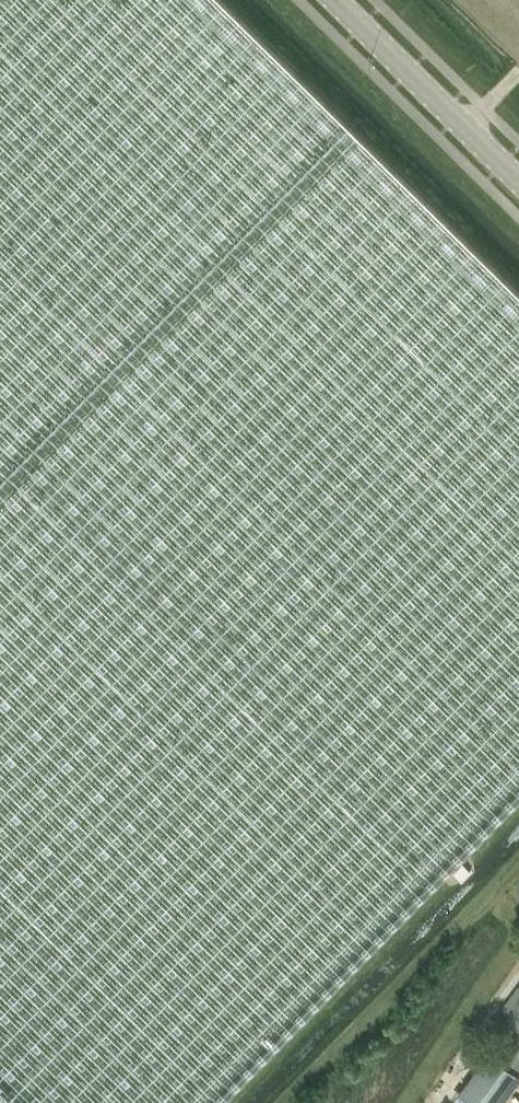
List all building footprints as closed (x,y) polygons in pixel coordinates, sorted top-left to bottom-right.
[(518,794),(518,293),(220,0),(0,0),(0,1102),(217,1102),(518,794)] [(518,1080),(518,985),(476,1042),(488,1051),(451,1102),(503,1102),(518,1080)]
